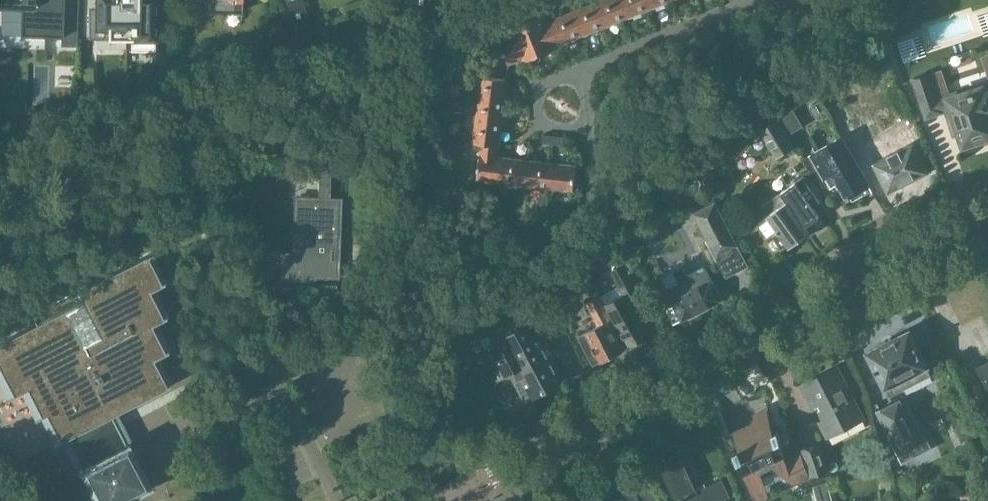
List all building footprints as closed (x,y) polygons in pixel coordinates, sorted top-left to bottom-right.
[(27,49),(27,37),(45,37),(61,38),(61,47),(77,47),(78,0),(0,0),(0,48),(27,49)] [(83,39),(97,39),(130,39),(130,52),(156,52),(156,0),(83,0),(83,39)] [(244,13),(244,0),(206,0),(206,2),(211,2),(210,12),(244,13)] [(302,0),(285,0),(297,32),(310,27),(308,23),(310,23),(302,0)] [(595,3),(605,27),(627,18),(619,0),(602,0),(595,3)] [(627,18),(648,10),(645,0),(619,0),(627,18)] [(648,10),(670,1),(670,0),(645,0),(648,10)] [(595,3),(573,11),(583,35),(605,27),(595,3)] [(573,11),(552,20),(561,44),(583,35),(573,11)] [(545,13),(523,22),(536,57),(558,49),(557,46),(561,44),(552,20),(548,21),(545,13)] [(536,57),(523,22),(500,31),(504,40),(499,41),(509,66),(523,60),(524,62),(536,57)] [(913,80),(916,91),(916,93),(917,93),(925,116),(924,116),(925,118),(928,117),(927,117),(939,113),(939,114),(941,114),(940,110),(944,109),(954,137),(955,137),(954,134),(952,129),(953,128),(952,127),(957,126),(963,143),(961,144),(961,145),(970,143),(973,142),(973,143),(974,142),(975,143),(976,143),(977,147),(987,143),(987,83),(981,85),(980,84),(978,85),(979,86),(971,89),(971,87),(969,88),(970,89),(957,94),(956,92),(955,92),(955,94),(949,96),(949,95),(948,96),(940,73),(929,76),(928,75),(913,80)] [(482,77),(479,99),(504,102),(507,80),(482,77)] [(462,86),(461,96),(469,97),(470,87),(462,86)] [(469,97),(461,96),(460,107),(468,107),(469,97)] [(479,99),(477,121),(502,124),(504,102),(479,99)] [(795,147),(779,119),(760,130),(776,158),(795,147)] [(842,137),(846,145),(859,138),(848,119),(837,125),(843,137),(842,137)] [(482,144),(481,150),(499,152),(502,124),(477,121),(474,143),(482,144)] [(867,151),(873,163),(888,193),(929,173),(914,143),(907,130),(867,151)] [(456,141),(464,142),(465,132),(457,131),(456,141)] [(543,143),(553,144),(554,137),(544,135),(543,143)] [(554,137),(553,144),(563,145),(564,138),(554,137)] [(848,200),(851,198),(852,198),(851,196),(870,185),(846,145),(842,137),(812,155),(825,178),(833,173),(848,200)] [(477,180),(501,183),(504,158),(498,157),(499,152),(481,150),(477,180)] [(501,183),(525,186),(528,161),(504,158),(501,183)] [(525,186),(549,189),(552,163),(528,161),(525,186)] [(552,163),(549,189),(574,192),(577,166),(552,163)] [(282,276),(291,276),(338,277),(340,201),(330,200),(331,165),(297,164),(297,176),(319,177),(318,197),(294,197),(292,254),(282,253),(282,276)] [(708,172),(701,177),(701,178),(713,196),(722,199),(725,188),(716,185),(708,172)] [(820,204),(802,179),(763,207),(769,215),(767,216),(779,232),(772,237),(782,251),(823,222),(814,209),(820,204)] [(737,246),(727,228),(713,203),(692,214),(705,239),(715,258),(737,246)] [(622,245),(626,252),(634,247),(630,240),(622,245)] [(172,386),(158,358),(172,351),(173,350),(172,348),(171,348),(169,349),(156,323),(168,317),(171,315),(170,313),(168,315),(157,294),(154,289),(167,283),(169,282),(168,280),(166,281),(164,281),(151,256),(163,249),(163,248),(77,292),(33,314),(34,316),(38,323),(0,342),(0,385),(7,399),(23,392),(36,417),(34,418),(35,420),(42,417),(55,443),(53,443),(55,446),(63,441),(94,500),(130,500),(136,498),(136,497),(153,488),(151,485),(124,427),(120,419),(118,414),(159,393),(172,386)] [(619,286),(601,296),(606,305),(613,319),(629,348),(648,338),(645,331),(647,330),(646,327),(647,326),(644,319),(632,296),(641,291),(625,263),(621,255),(618,250),(603,258),(610,271),(619,286)] [(690,278),(666,291),(674,307),(667,311),(674,325),(681,322),(682,323),(723,301),(712,280),(711,280),(706,270),(690,278)] [(317,285),(317,309),(336,310),(337,286),(317,285)] [(598,326),(579,337),(594,366),(601,362),(601,363),(624,351),(608,322),(613,319),(606,305),(601,296),(586,304),(598,326)] [(497,383),(511,375),(526,402),(562,384),(549,359),(555,356),(544,334),(536,338),(528,324),(490,343),(492,347),(481,353),(497,383)] [(868,353),(887,390),(890,396),(906,388),(905,386),(915,381),(916,383),(932,376),(929,369),(926,363),(934,359),(926,342),(917,346),(910,332),(868,353)] [(979,366),(987,383),(987,361),(979,366)] [(802,386),(829,439),(865,421),(838,368),(802,386)] [(925,437),(920,440),(900,401),(878,412),(877,410),(875,411),(888,434),(903,464),(931,449),(925,437)] [(456,421),(470,413),(465,404),(451,411),(456,421)] [(734,435),(740,449),(735,452),(753,498),(754,497),(755,500),(757,500),(767,494),(763,478),(778,470),(791,482),(805,478),(805,479),(810,477),(801,452),(786,458),(778,430),(774,433),(770,418),(768,412),(754,419),(755,425),(734,435)] [(820,441),(800,449),(801,452),(810,477),(811,478),(830,471),(820,441)] [(706,487),(705,484),(696,488),(682,459),(661,469),(677,500),(733,500),(722,479),(706,487)] [(830,470),(833,472),(837,471),(839,468),(839,465),(837,462),(833,461),(830,463),(828,466),(830,470)]
